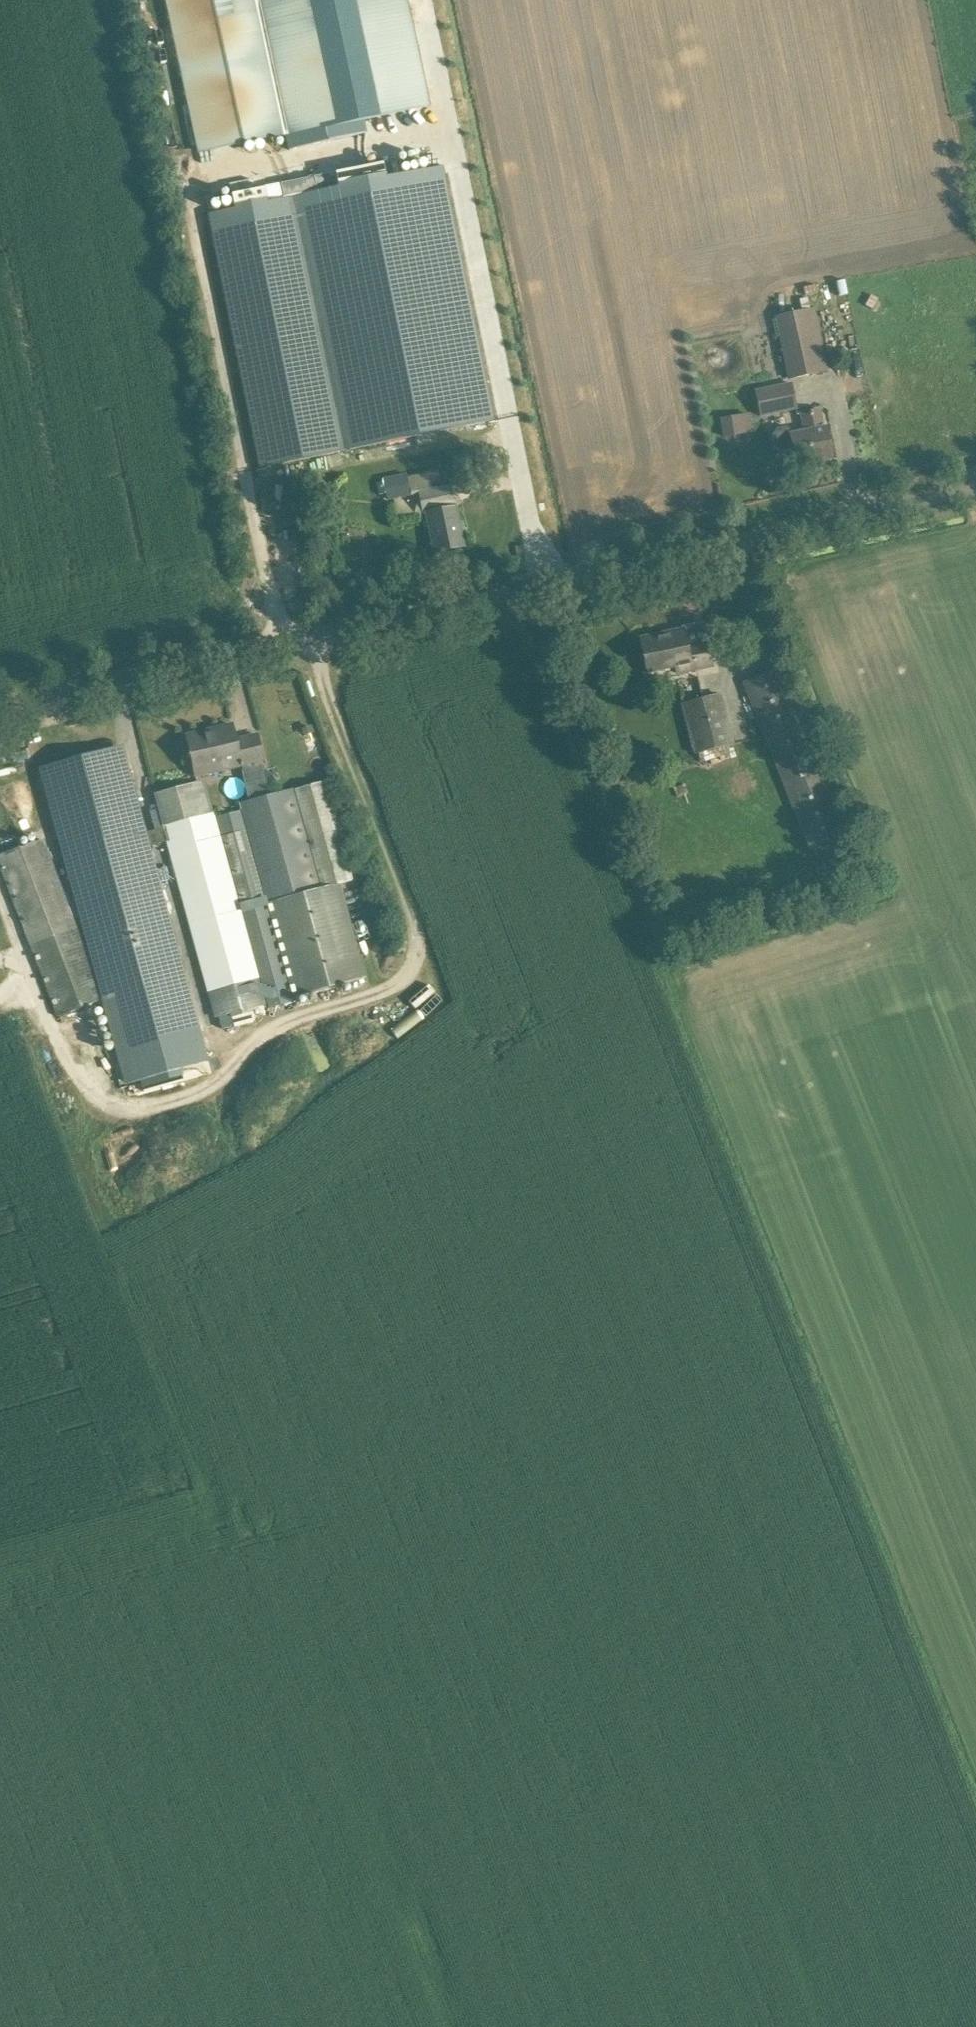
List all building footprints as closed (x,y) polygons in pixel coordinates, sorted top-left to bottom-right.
[(198,151),(286,132),(290,150),(366,134),(363,118),(430,104),(407,0),(165,0),(198,151)] [(235,209),(209,214),(260,468),(494,420),(442,167),(387,178),(384,163),(281,184),(284,199),(268,202),(266,188),(232,195),(235,209)] [(777,318),(790,379),(821,372),(809,311),(777,318)] [(756,391),(761,417),(797,410),(792,384),(756,391)] [(777,428),(772,436),(774,446),(781,451),(793,449),(796,466),(833,458),(826,427),(823,428),(819,410),(802,413),(806,431),(791,434),(790,429),(786,426),(777,428)] [(748,415),(736,417),(740,435),(751,433),(748,415)] [(407,474),(383,479),(388,500),(411,495),(407,474)] [(428,514),(432,532),(436,552),(463,546),(451,485),(420,492),(424,515),(428,514)] [(712,666),(712,662),(708,642),(687,646),(683,630),(640,639),(644,658),(647,672),(675,666),(677,673),(712,666)] [(743,682),(750,701),(810,850),(847,835),(788,686),(781,667),(743,682)] [(684,704),(696,755),(733,746),(721,695),(684,704)] [(197,776),(242,766),(249,800),(269,796),(260,761),(263,761),(257,735),(236,740),(233,725),(213,729),(214,732),(189,738),(188,735),(187,735),(191,755),(197,776)] [(118,748),(38,771),(61,852),(90,953),(105,1002),(128,1080),(209,1058),(186,978),(171,929),(148,849),(169,843),(210,993),(217,1018),(219,1018),(222,1030),(237,1026),(233,1014),(364,978),(338,884),(352,880),(324,781),(293,790),(269,796),(249,800),(239,802),(241,811),(215,818),(213,812),(204,780),(198,781),(155,793),(165,828),(143,835),(142,828),(124,768),(118,749),(118,748)] [(58,1017),(103,1000),(43,840),(0,856),(0,863),(58,1017)]
